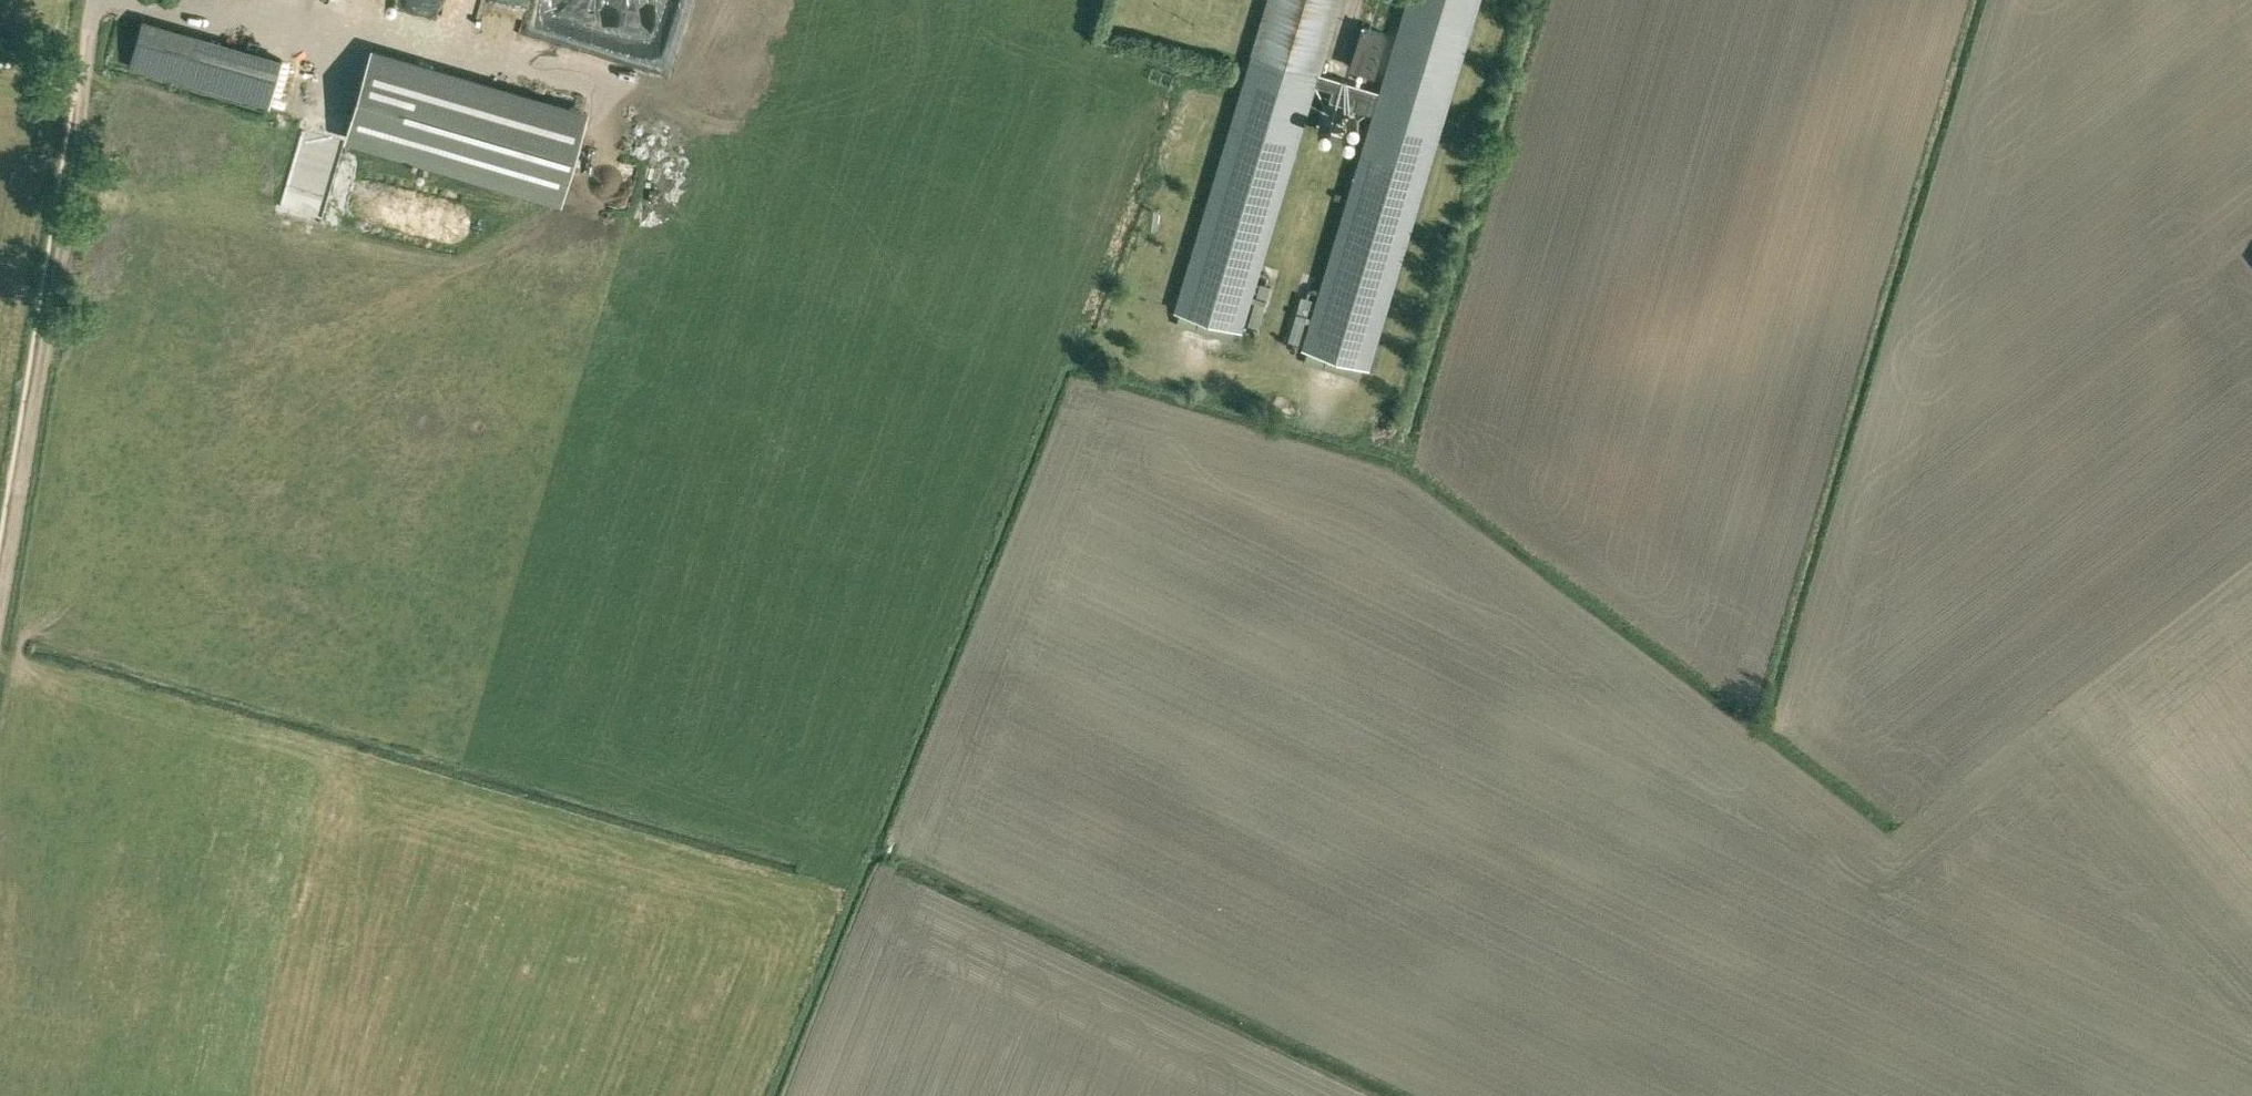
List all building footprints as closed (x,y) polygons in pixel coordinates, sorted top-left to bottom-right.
[(557,27),(657,51),(670,0),(564,0),(557,27)] [(1331,90),(1328,99),(1376,114),(1306,346),(1370,365),(1481,0),(1411,0),(1383,92),(1320,72),(1342,0),(1270,0),(1178,307),(1242,327),(1316,85),(1331,90)] [(186,79),(199,32),(146,17),(133,64),(186,79)] [(571,177),(588,98),(561,92),(565,76),(483,57),(481,66),(375,42),(357,120),(473,146),(469,165),(555,184),(558,174),(571,177)]
